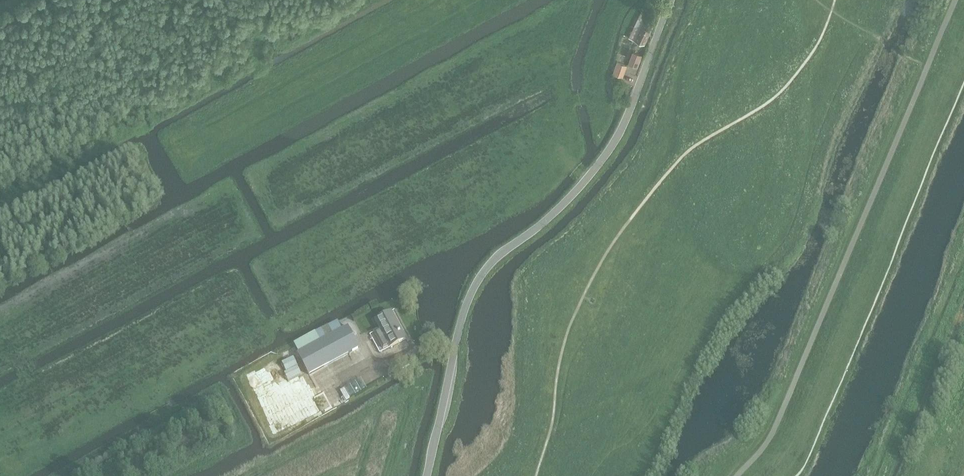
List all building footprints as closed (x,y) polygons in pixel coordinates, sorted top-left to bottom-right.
[(644,45),(657,18),(642,11),(629,38),(644,45)] [(633,51),(628,64),(637,68),(642,55),(633,51)] [(613,73),(622,77),(627,65),(617,62),(613,73)] [(406,340),(391,312),(376,321),(381,329),(371,335),(380,353),(390,347),(391,348),(406,340)] [(320,342),(299,353),(298,354),(309,375),(359,348),(348,327),(320,342)] [(299,353),(320,342),(315,333),(294,344),(299,353)] [(282,363),(287,372),(297,367),(298,367),(293,358),(282,363)] [(297,367),(287,372),(285,373),(288,381),(301,375),(297,367)] [(339,391),(345,402),(350,400),(344,389),(339,391)]
